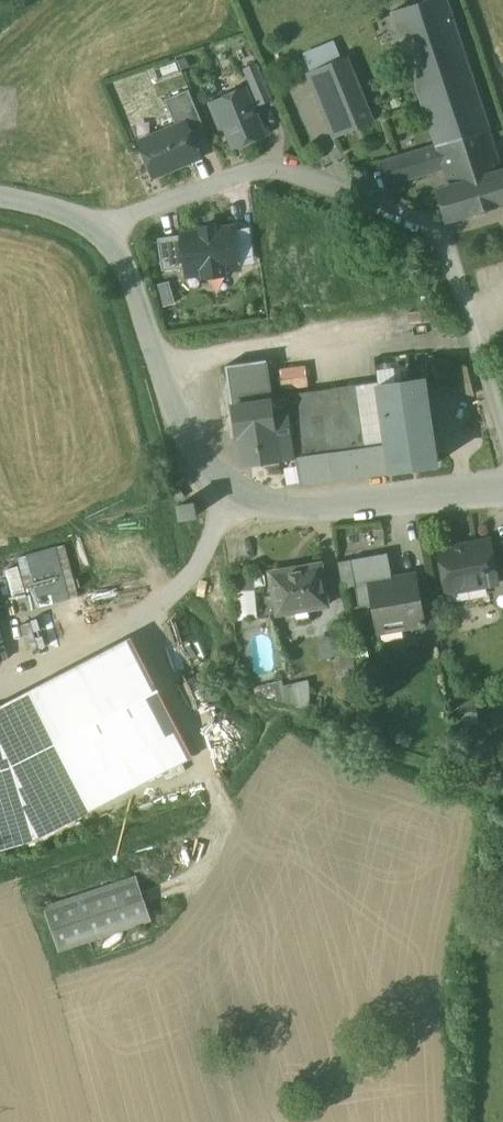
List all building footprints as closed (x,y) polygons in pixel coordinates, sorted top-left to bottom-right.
[(447,0),(425,0),(391,11),(436,144),(437,145),(490,129),(452,13),(451,13),(447,0)] [(308,65),(341,52),(336,38),(303,51),(308,65)] [(345,57),(307,72),(335,138),(372,123),(345,57)] [(209,102),(231,148),(268,134),(246,84),(209,102)] [(186,123),(140,142),(154,175),(200,156),(186,123)] [(437,145),(444,168),(450,187),(502,171),(502,170),(490,130),(490,129),(437,145)] [(434,146),(382,160),(390,184),(444,168),(437,145),(436,144),(434,145),(434,146)] [(439,190),(447,219),(502,202),(502,171),(450,187),(439,190)] [(214,225),(201,227),(201,232),(181,234),(186,267),(202,265),(204,277),(225,274),(224,269),(240,267),(234,227),(214,230),(214,225)] [(181,234),(158,238),(162,270),(186,267),(181,234)] [(240,435),(244,465),(295,457),(300,483),(436,464),(424,378),(272,400),(266,360),(226,365),(236,436),(240,435)] [(465,367),(433,360),(441,386),(474,395),(465,367)] [(307,363),(281,367),(285,388),(310,384),(307,363)] [(179,520),(196,517),(193,502),(176,505),(179,520)] [(490,539),(439,549),(446,592),(498,583),(490,539)] [(18,555),(31,607),(80,594),(66,543),(18,555)] [(392,577),(388,552),(351,559),(356,586),(359,606),(372,604),(378,633),(417,626),(426,624),(423,609),(416,573),(392,577)] [(351,559),(338,562),(343,588),(356,586),(351,559)] [(321,564),(271,572),(278,614),(328,605),(321,564)] [(436,606),(423,609),(426,624),(417,626),(421,644),(442,639),(436,606)] [(0,713),(0,759),(13,798),(168,718),(135,653),(41,701),(37,694),(0,713)] [(309,680),(287,682),(290,706),(312,704),(309,680)] [(476,705),(460,707),(462,718),(478,715),(476,705)] [(13,798),(0,759),(0,801),(13,798)] [(135,876),(45,907),(60,951),(151,921),(135,876)]
